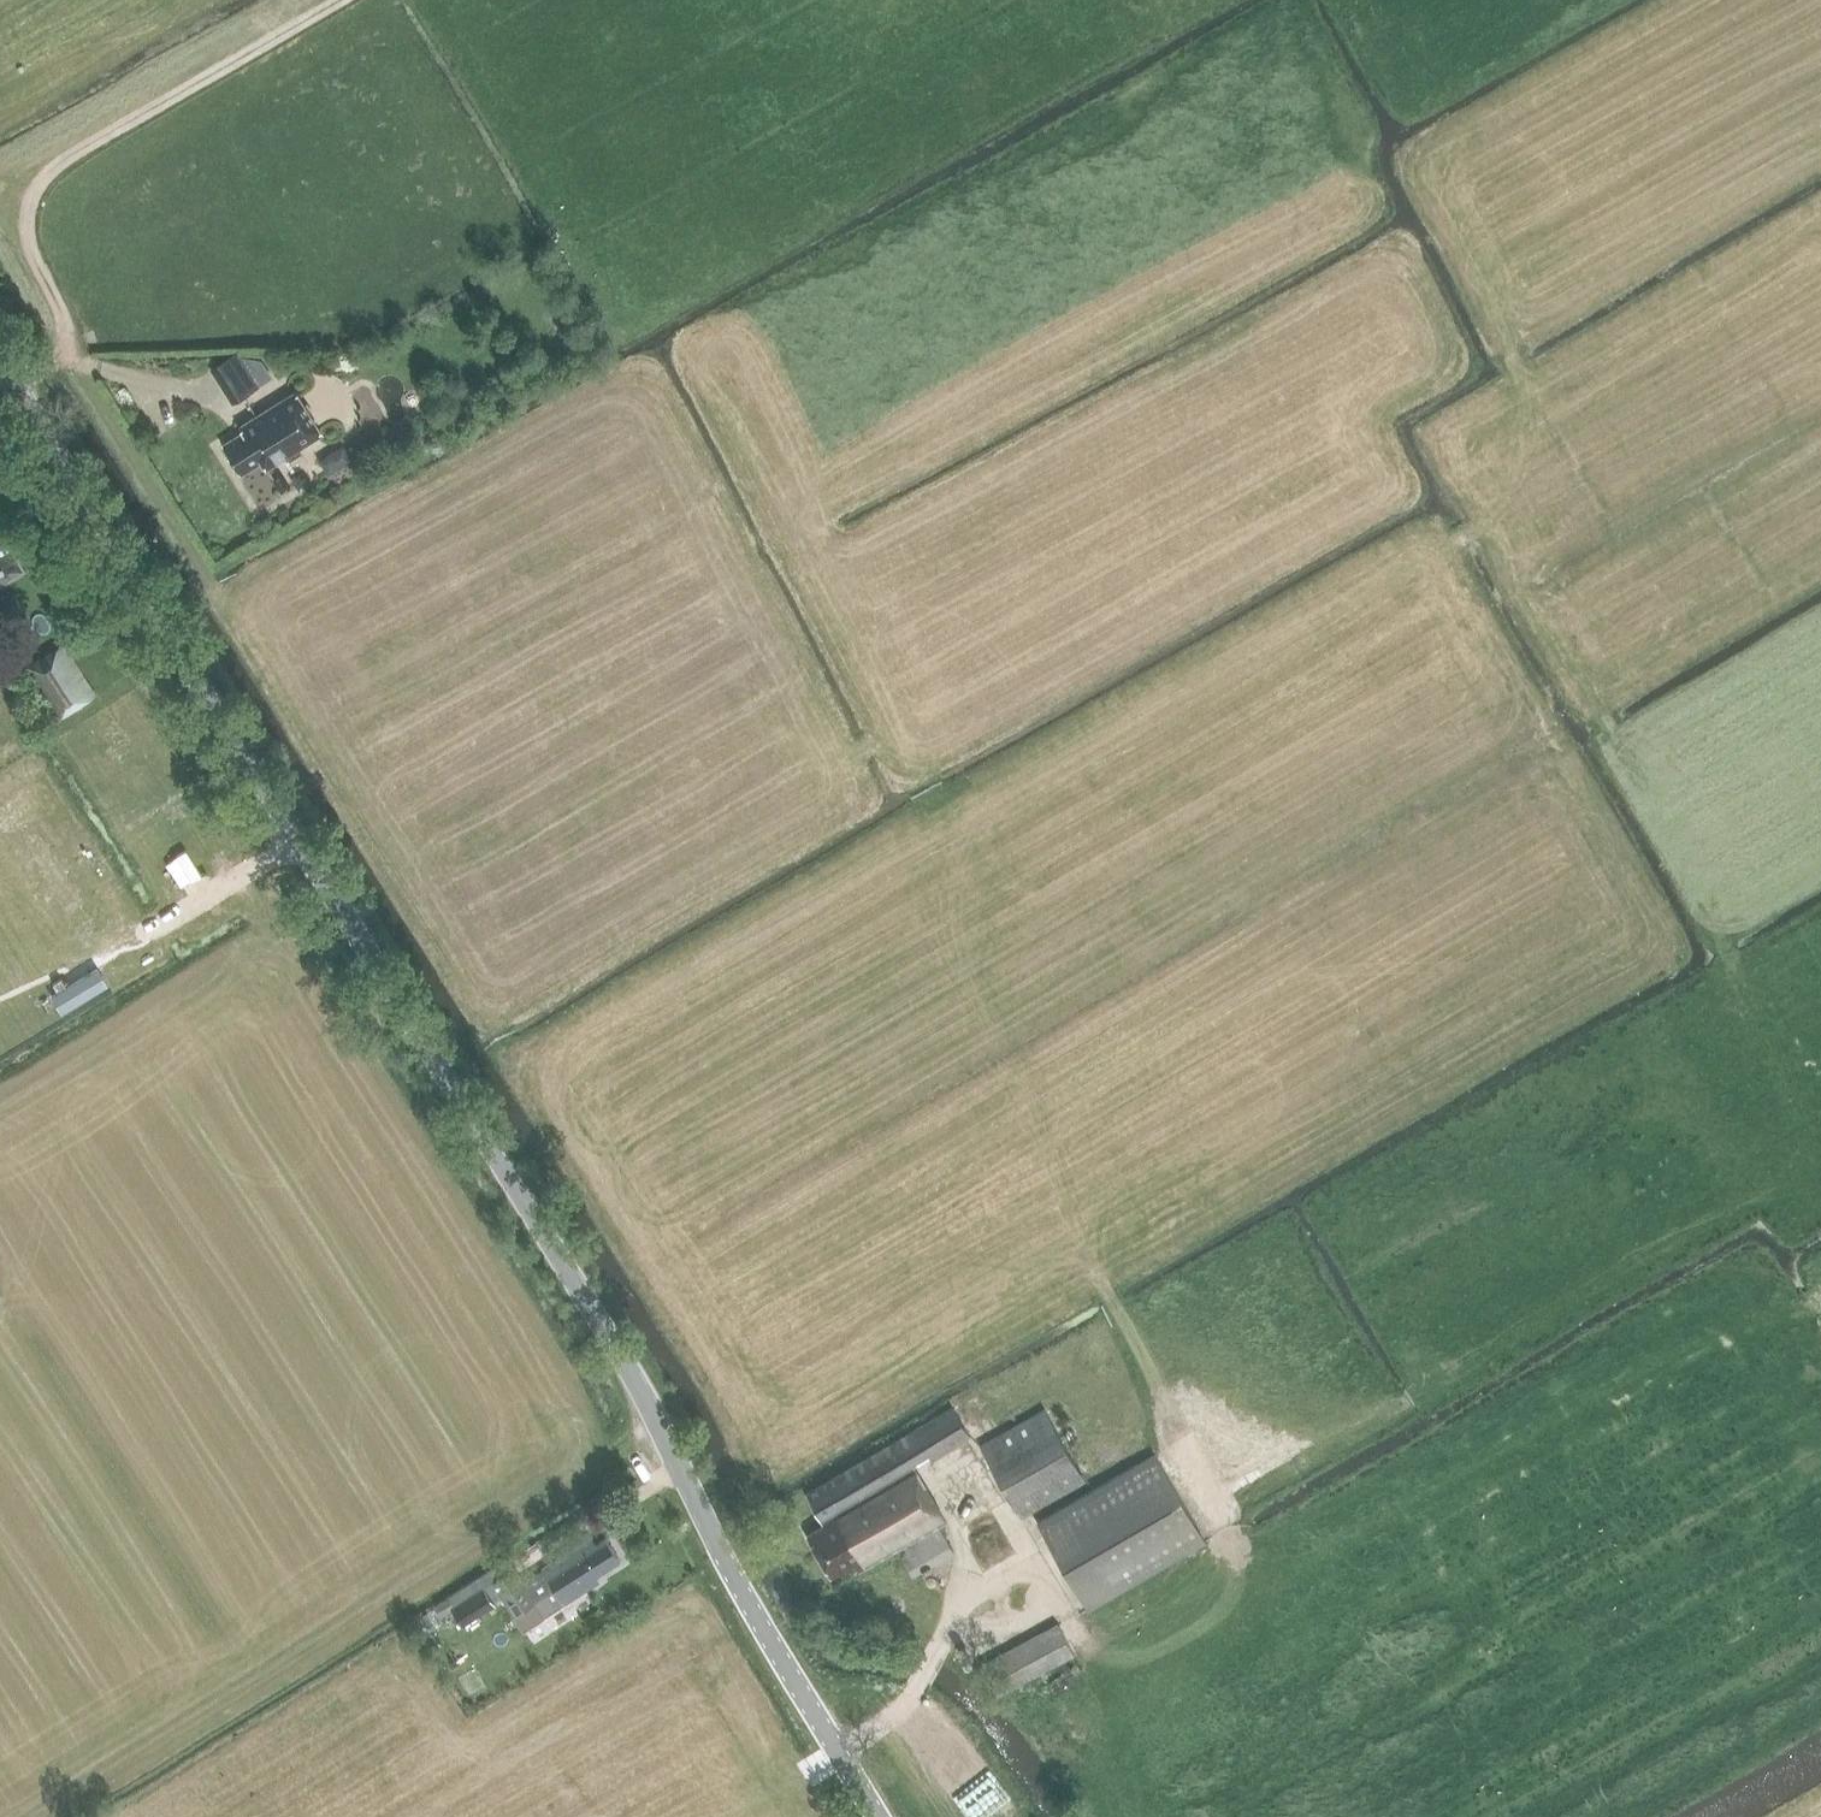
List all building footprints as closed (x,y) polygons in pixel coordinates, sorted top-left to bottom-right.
[(259,385),(237,350),(209,368),(231,403),(259,385)] [(265,468),(320,433),(294,391),(248,420),(251,426),(222,444),(240,473),(260,460),(265,468)] [(349,444),(326,457),(334,471),(357,457),(349,444)] [(22,567),(0,531),(0,582),(22,567)] [(55,721),(95,694),(62,646),(22,670),(55,721)] [(96,970),(51,997),(61,1014),(106,986),(96,970)] [(929,1462),(968,1438),(952,1408),(805,1495),(823,1526),(807,1535),(830,1577),(860,1560),(864,1568),(944,1525),(914,1473),(915,1467),(928,1460),(929,1462)] [(1020,1520),(1086,1482),(1044,1410),(979,1447),(1020,1520)] [(1206,1543),(1155,1453),(1036,1521),(1087,1610),(1206,1543)] [(954,1553),(940,1528),(898,1553),(912,1577),(954,1553)] [(522,1581),(514,1568),(484,1587),(495,1604),(501,1600),(508,1610),(512,1618),(555,1591),(564,1605),(600,1582),(596,1577),(619,1562),(605,1540),(595,1546),(589,1537),(522,1581)] [(495,1604),(484,1587),(483,1585),(450,1607),(462,1625),(495,1604)] [(1074,1655),(1057,1623),(988,1660),(1004,1692),(1074,1655)]
